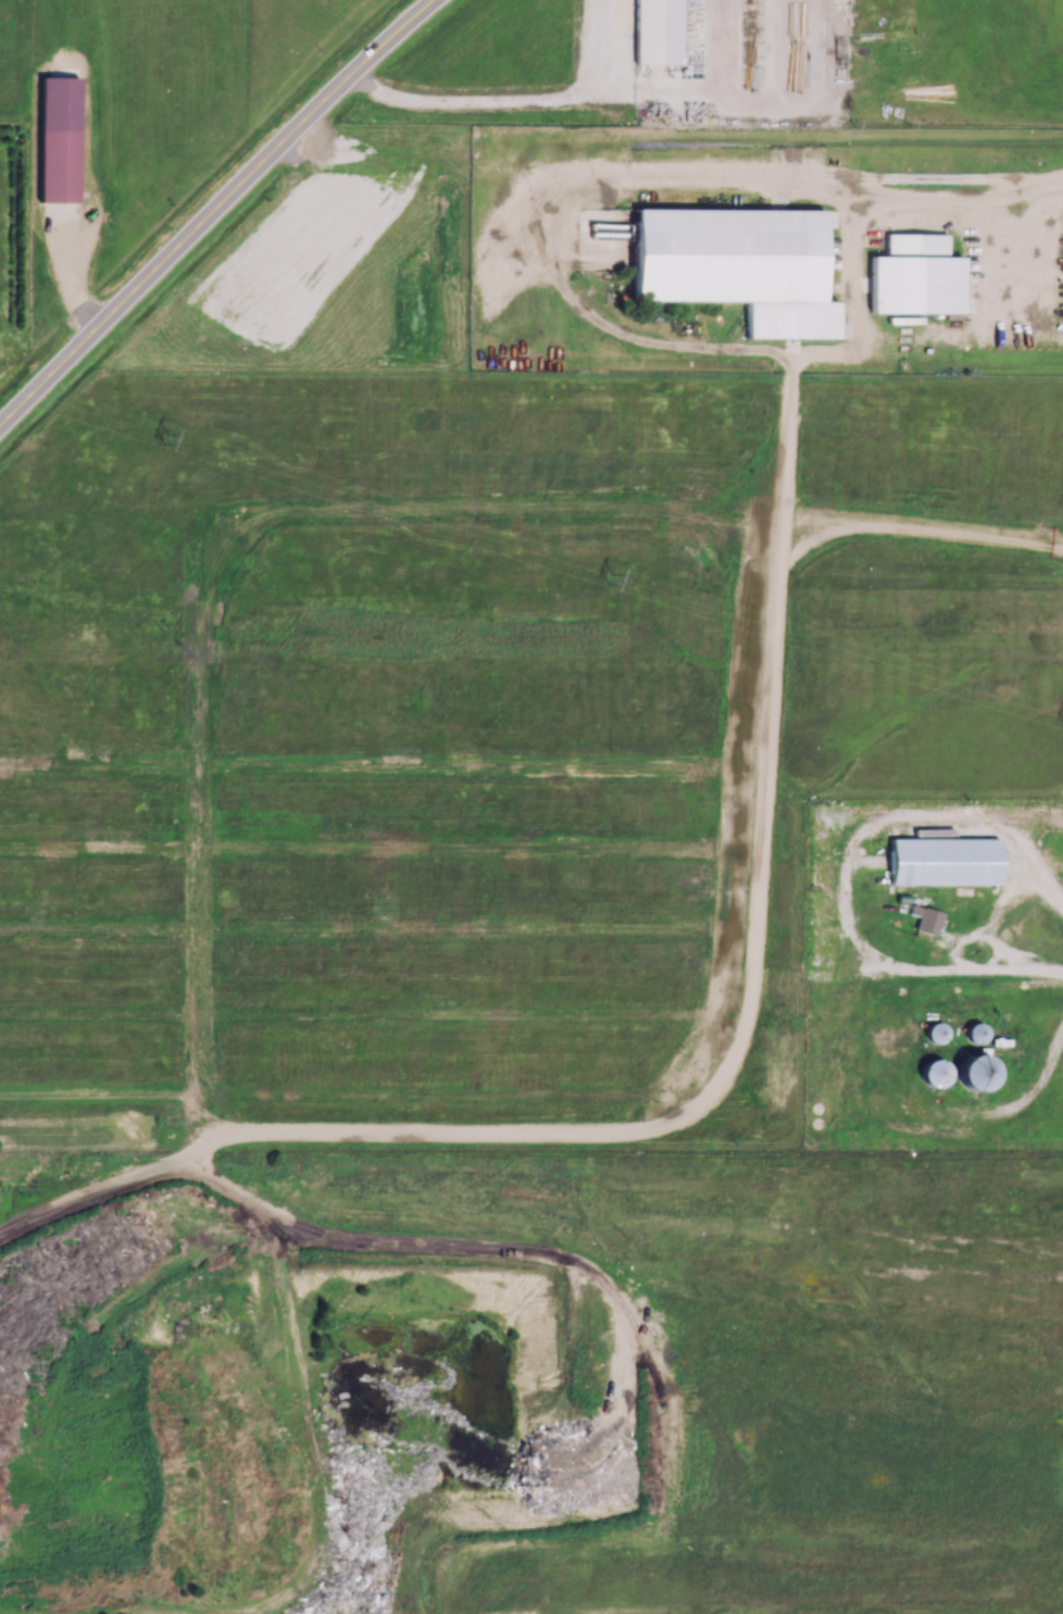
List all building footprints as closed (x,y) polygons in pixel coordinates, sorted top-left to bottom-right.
[(679,0),(629,0),(629,64),(679,64),(679,0)] [(33,79),(33,204),(78,204),(78,79),(33,79)] [(738,340),(838,340),(838,302),(824,301),(824,226),(837,226),(837,211),(623,210),(623,303),(738,303),(738,340)] [(880,235),(880,258),(863,258),(863,315),(959,315),(959,259),(947,259),(947,235),(880,235)] [(994,839),(882,839),(882,885),(994,885),(994,839)] [(984,1037),(976,1022),(961,1029),(969,1045),(984,1037)] [(924,1041),(938,1046),(944,1029),(931,1024),(924,1041)] [(980,1089),(980,1057),(956,1057),(956,1089),(980,1089)] [(940,1084),(936,1060),(918,1063),(922,1087),(940,1084)]
